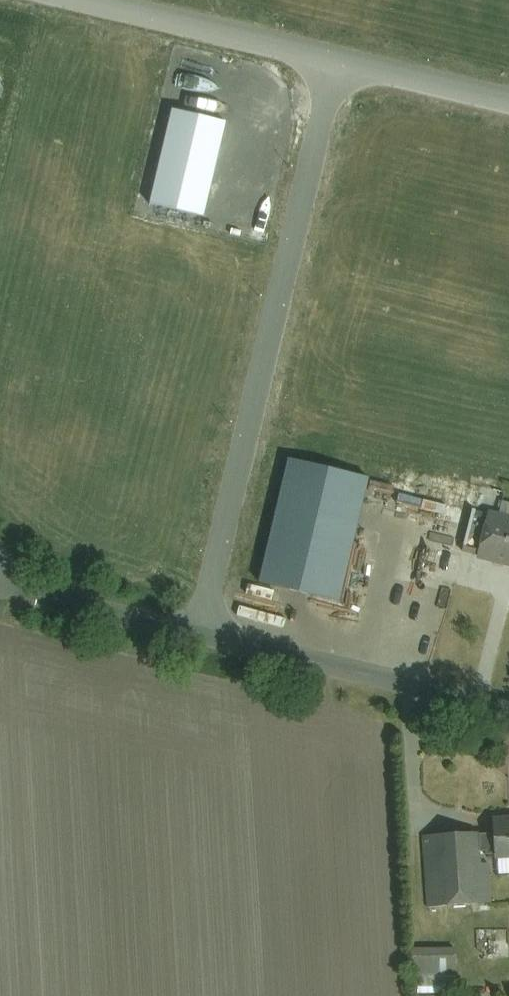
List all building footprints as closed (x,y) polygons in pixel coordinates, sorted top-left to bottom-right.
[(228,125),(172,111),(148,207),(204,221),(228,125)] [(336,603),(367,481),(287,461),(256,583),(336,603)] [(480,552),(508,560),(508,515),(491,510),(480,552)] [(496,819),(500,858),(508,857),(508,817),(496,819)] [(487,830),(424,836),(430,899),(493,893),(487,830)] [(415,947),(416,975),(460,972),(458,945),(415,947)]
